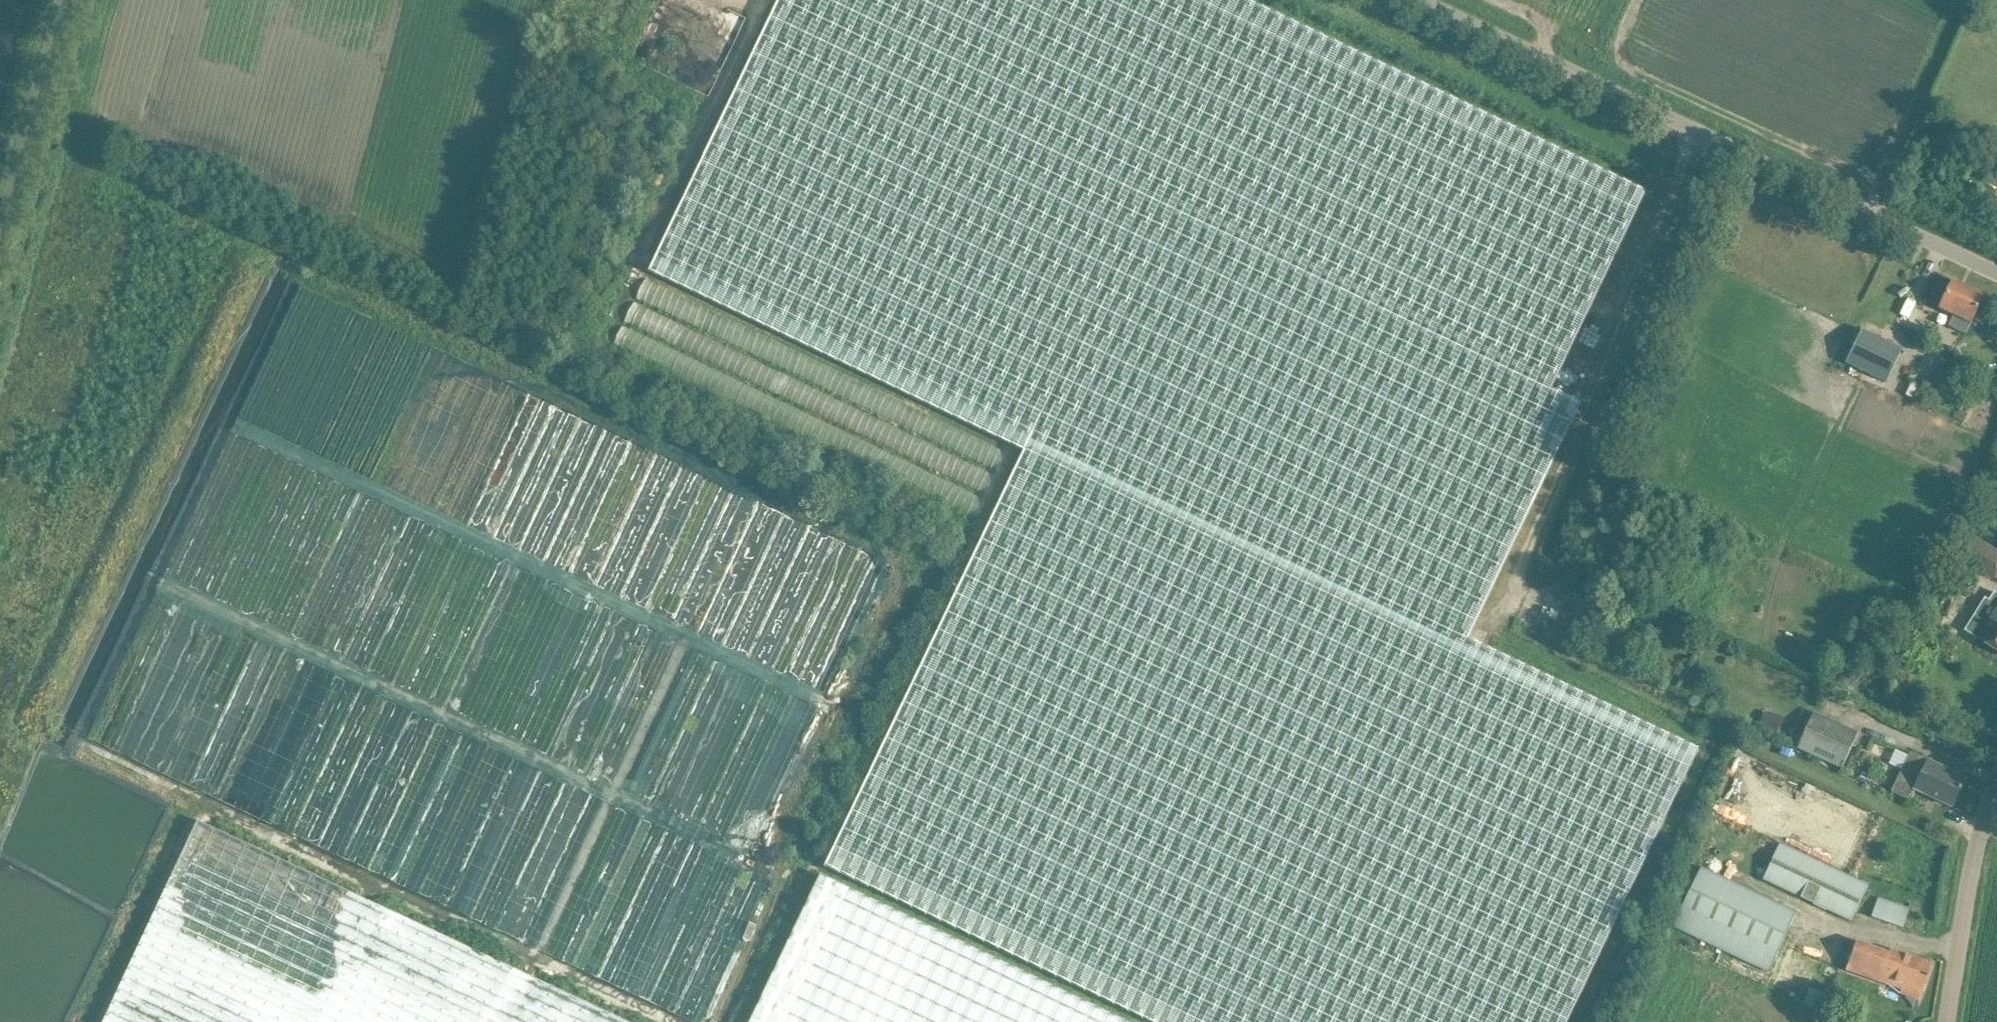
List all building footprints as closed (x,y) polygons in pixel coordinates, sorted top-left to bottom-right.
[(649,272),(1024,451),(976,551),(828,862),(826,866),(1150,1021),(1568,1021),(1699,750),(1468,640),(1581,404),(1552,390),(1646,193),(1243,0),(779,0),(649,272)] [(1966,335),(1976,314),(1984,296),(1953,281),(1940,309),(1953,316),(1948,326),(1966,335)] [(1888,382),(1904,350),(1864,331),(1849,363),(1888,382)] [(1993,578),(1996,572),(1996,553),(1972,537),(1959,557),(1993,578)] [(1978,640),(1996,652),(1996,609),(1978,640)] [(1814,713),(1798,750),(1842,770),(1859,733),(1814,713)] [(1910,752),(1892,793),(1911,801),(1916,790),(1951,807),(1959,791),(1960,791),(1962,788),(1961,788),(1965,779),(1910,752)] [(199,814),(102,1021),(644,1021),(199,814)] [(1763,881),(1851,922),(1869,885),(1781,844),(1763,881)] [(1673,928),(1768,972),(1796,913),(1701,869),(1673,928)] [(821,876),(751,1021),(1124,1021),(821,876)] [(1887,909),(1911,919),(1918,902),(1895,891),(1887,909)] [(1932,965),(1891,950),(1889,954),(1857,942),(1846,970),(1901,990),(1900,994),(1919,1001),(1932,965)]
